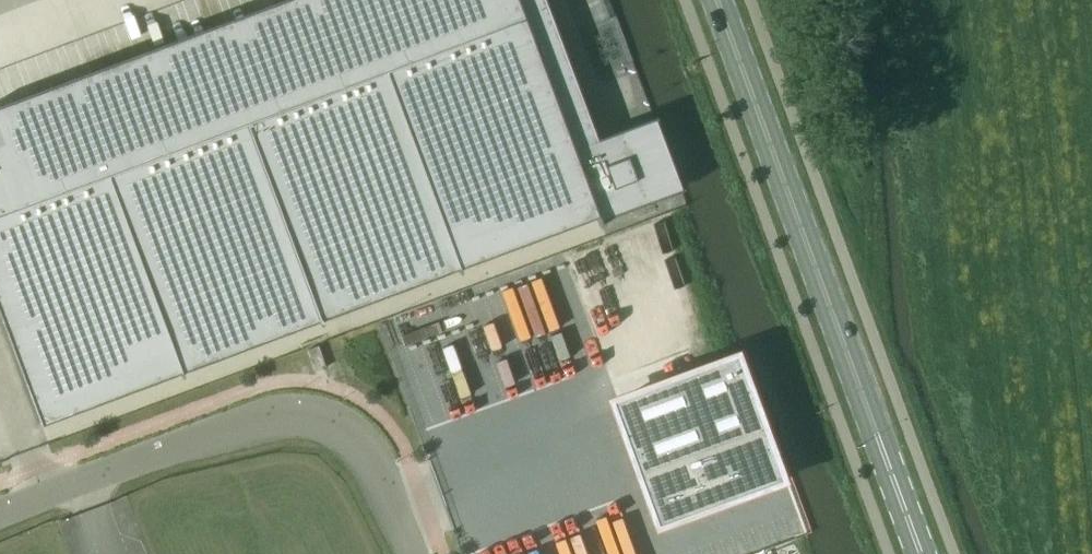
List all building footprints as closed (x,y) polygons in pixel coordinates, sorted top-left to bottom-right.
[(0,106),(0,312),(42,424),(598,217),(599,220),(682,188),(656,117),(596,140),(544,0),(284,0),(0,106)] [(308,350),(311,360),(315,371),(318,369),(323,368),(326,367),(325,363),(319,346),(308,350)] [(743,356),(619,401),(665,524),(788,479),(743,356)]
